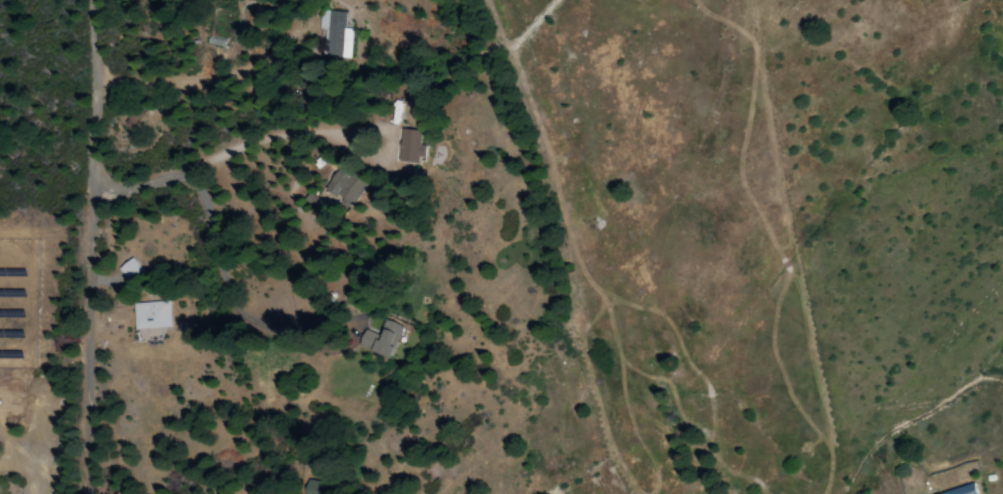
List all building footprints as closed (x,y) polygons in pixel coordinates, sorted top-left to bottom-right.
[(346,12),(319,11),(318,30),(323,30),(322,58),(351,59),(352,30),(345,29),(346,12)] [(396,161),(421,165),(423,146),(420,145),(421,132),(401,129),(396,161)] [(350,209),(365,187),(337,168),(322,190),(350,209)] [(125,282),(140,272),(132,258),(116,268),(125,282)] [(168,302),(132,303),(132,330),(169,329),(168,302)] [(389,359),(401,326),(384,320),(378,335),(363,330),(357,348),(389,359)] [(324,481),(303,481),(303,493),(325,493),(324,481)] [(972,482),(936,493),(976,493),(972,482)]
